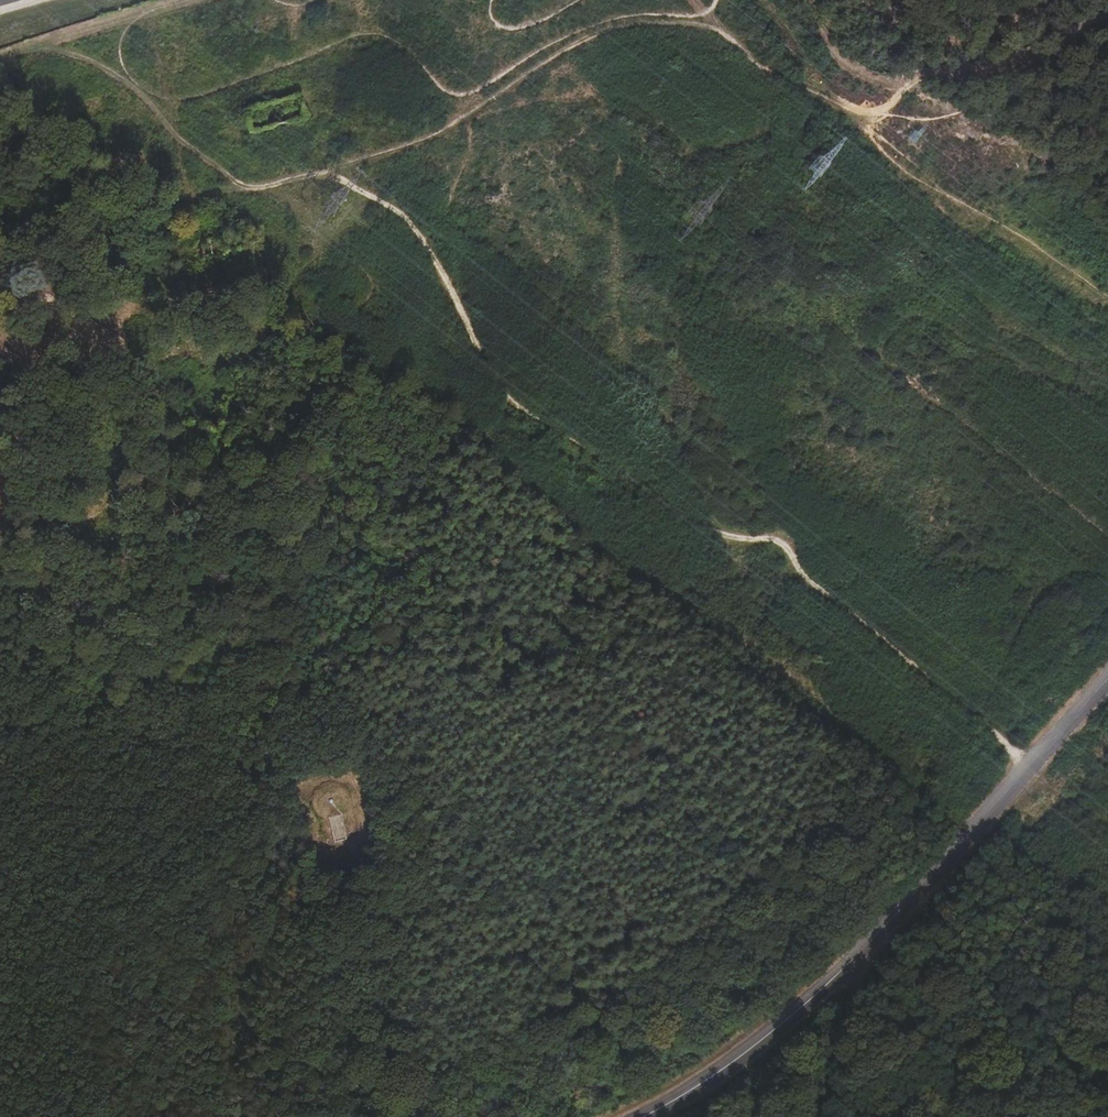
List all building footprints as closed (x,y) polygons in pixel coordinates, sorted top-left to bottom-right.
[(112,539),(98,535),(96,546),(109,549),(112,539)] [(153,621),(137,617),(136,633),(151,636),(153,621)] [(340,816),(327,819),(333,845),(346,842),(340,816)]
